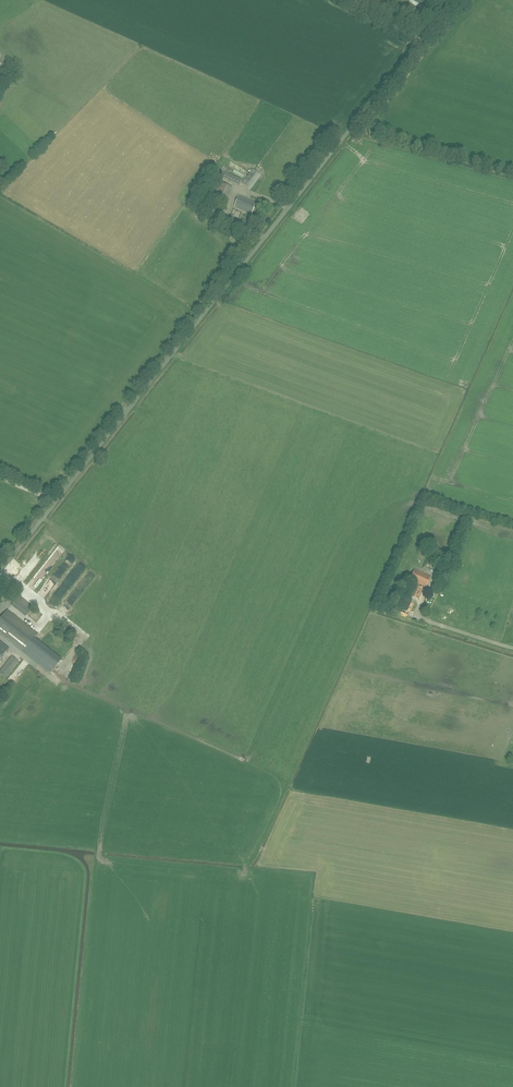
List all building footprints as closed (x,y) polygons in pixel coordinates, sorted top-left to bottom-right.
[(380,2),(378,5),(385,8),(388,3),(382,0),(375,0),(380,2)] [(242,179),(238,178),(221,170),(218,176),(239,185),(242,179)] [(250,190),(261,176),(252,170),(242,183),(250,190)] [(220,206),(229,187),(216,181),(207,201),(220,206)] [(251,215),(256,203),(239,196),(234,207),(251,215)] [(207,202),(201,210),(205,213),(211,205),(207,202)] [(212,216),(221,222),(226,214),(217,208),(212,216)] [(250,224),(231,216),(226,227),(246,235),(250,224)] [(432,568),(435,562),(429,559),(426,565),(432,568)] [(410,596),(415,599),(418,600),(424,587),(425,587),(430,577),(415,570),(410,580),(416,583),(410,596)] [(443,603),(442,606),(453,611),(460,596),(449,591),(448,593),(446,598),(444,597),(443,600),(445,601),(443,603)] [(13,603),(27,615),(33,607),(19,596),(13,603)] [(24,652),(51,673),(61,660),(34,639),(38,634),(7,610),(0,619),(0,633),(24,652)] [(9,648),(0,641),(0,659),(9,648)] [(9,678),(20,661),(13,656),(1,673),(9,678)] [(14,683),(31,665),(26,661),(9,678),(14,683)]
